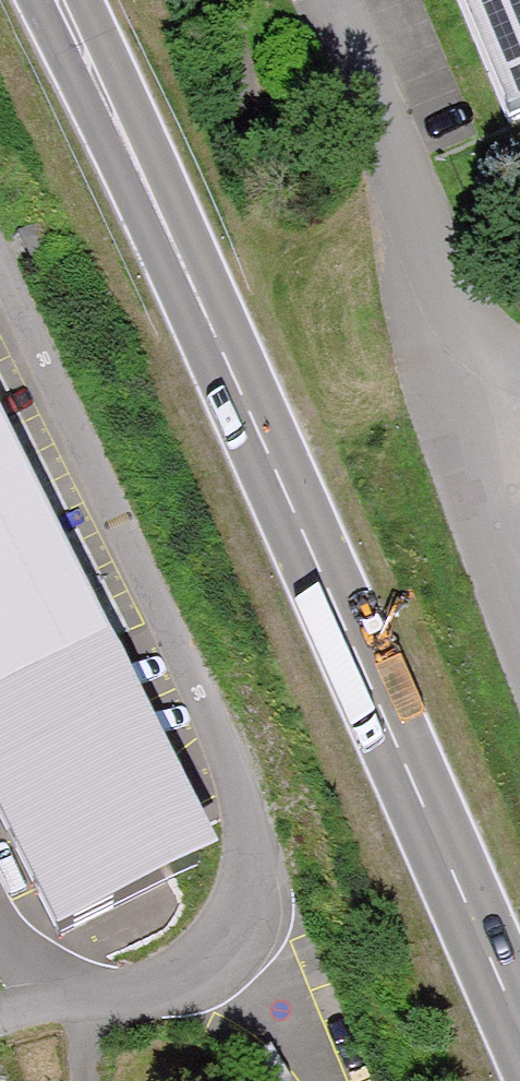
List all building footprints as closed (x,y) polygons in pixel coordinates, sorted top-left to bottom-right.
[(509,116),(519,111),(519,0),(461,0),(509,116)] [(109,631),(0,416),(0,685),(109,631)]
